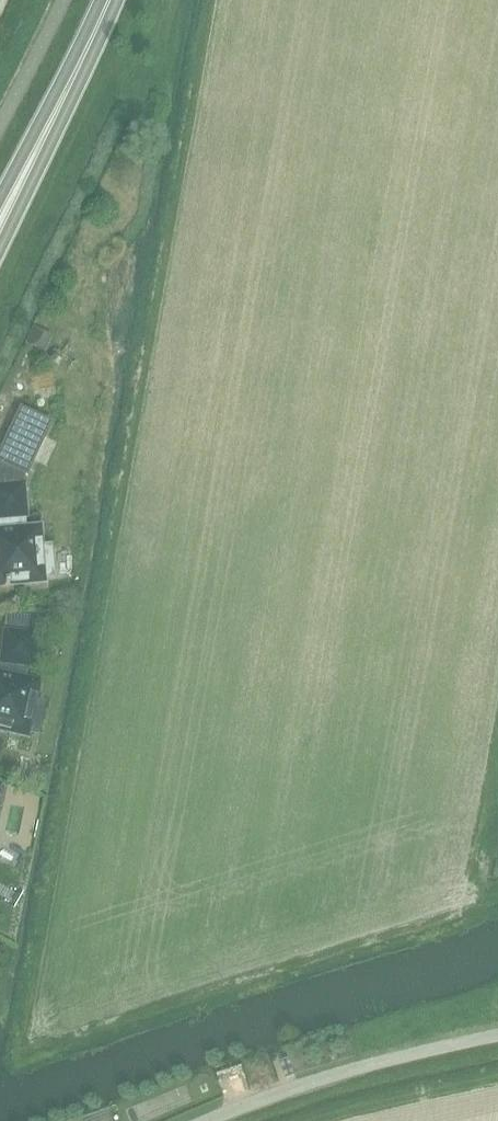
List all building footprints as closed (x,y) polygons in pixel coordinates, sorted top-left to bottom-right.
[(26,343),(41,350),(46,352),(53,336),(48,335),(34,328),(26,343)] [(4,582),(5,587),(9,587),(9,584),(43,581),(43,578),(43,576),(50,575),(48,549),(41,549),(40,546),(40,545),(39,529),(38,524),(31,524),(24,525),(23,517),(26,517),(24,485),(21,485),(20,478),(23,472),(26,473),(50,423),(21,409),(0,454),(0,582),(4,582)] [(37,614),(36,629),(39,630),(51,631),(53,615),(37,614)] [(24,680),(27,666),(33,667),(37,635),(5,631),(1,663),(4,663),(1,675),(0,675),(0,729),(26,735),(27,729),(35,731),(41,705),(33,704),(38,683),(24,680)]
